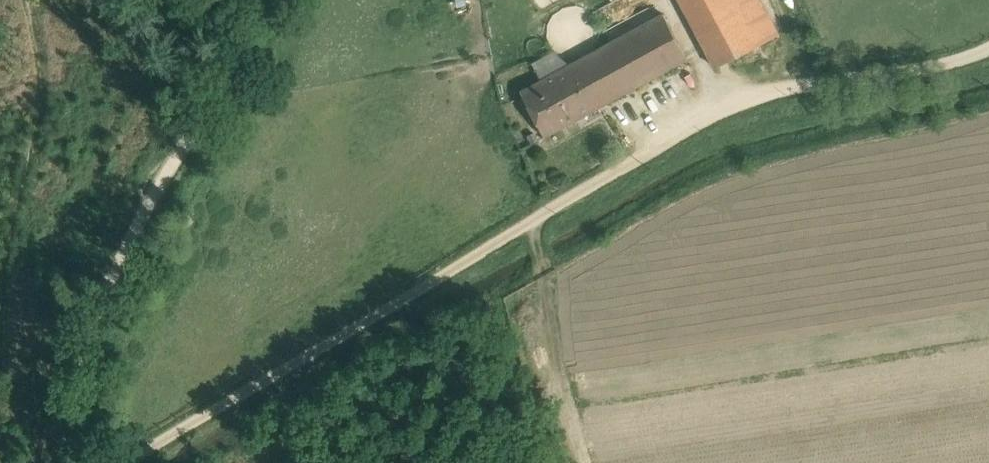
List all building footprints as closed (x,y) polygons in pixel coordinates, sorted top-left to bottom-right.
[(738,0),(680,0),(715,67),(761,44),(750,23),(738,0)] [(758,0),(738,0),(750,23),(766,15),(758,0)] [(664,14),(571,64),(594,109),(687,58),(664,14)] [(766,15),(750,23),(761,44),(777,36),(766,15)] [(537,61),(546,77),(570,63),(561,47),(537,61)] [(571,64),(522,91),(545,136),(594,109),(571,64)]
